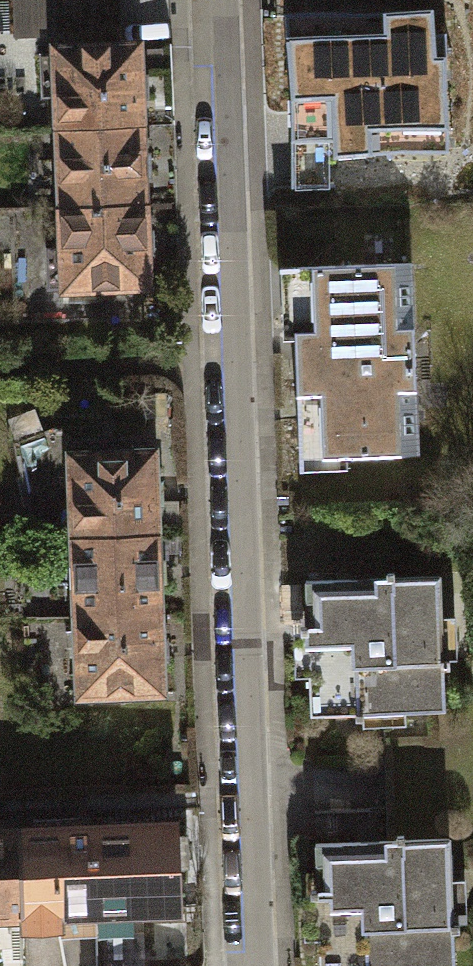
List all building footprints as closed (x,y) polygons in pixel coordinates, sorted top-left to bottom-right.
[(50,33),(112,30),(111,0),(49,0),(50,33)] [(436,36),(435,10),(384,12),(385,38),(288,42),(294,192),(332,190),(331,158),(449,153),(444,35),(436,36)] [(134,46),(57,48),(58,53),(37,53),(39,94),(57,93),(59,127),(137,124),(134,46)] [(137,124),(59,127),(61,207),(140,205),(137,124)] [(140,205),(61,207),(63,245),(43,245),(44,288),(143,284),(140,205)] [(300,454),(414,450),(407,264),(294,268),(300,454)] [(72,534),(151,531),(148,450),(69,453),(72,534)] [(75,614),(155,611),(151,531),(72,534),(75,614)] [(448,668),(447,654),(439,655),(436,573),(301,579),(306,712),(440,706),(439,668),(448,668)] [(155,611),(75,614),(78,693),(158,690),(155,611)] [(171,823),(18,830),(22,911),(23,930),(59,929),(58,911),(175,905),(171,823)] [(0,831),(0,912),(22,911),(18,830),(0,831)] [(452,898),(443,898),(441,836),(306,841),(311,965),(446,965),(445,931),(453,931),(452,898)]
